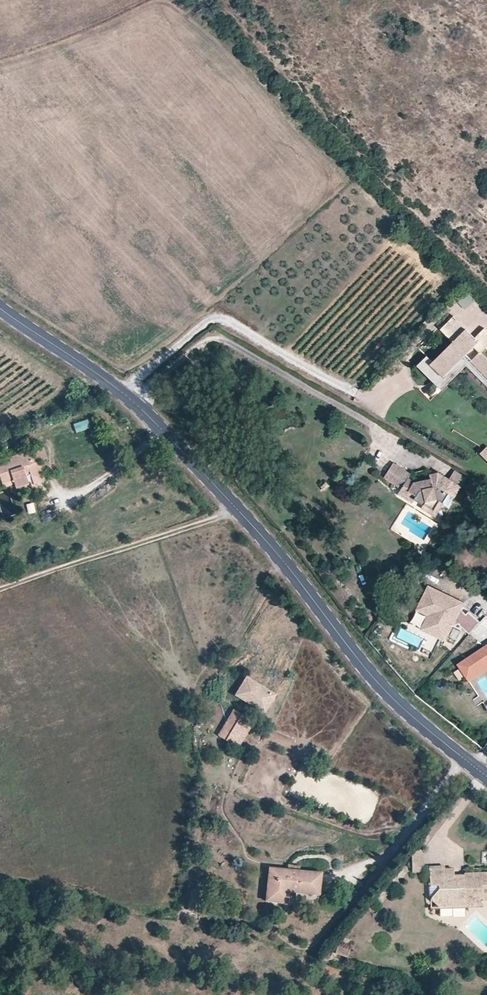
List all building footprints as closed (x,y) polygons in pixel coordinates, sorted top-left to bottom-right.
[(459,303),(463,308),(473,301),(469,296),(459,303)] [(466,357),(475,348),(481,354),(486,349),(486,333),(485,330),(475,340),(454,318),(441,331),(453,343),(433,364),(427,358),(418,367),(436,386),(466,357)] [(481,354),(472,364),(486,379),(486,360),(481,354)] [(472,364),(466,357),(436,386),(442,392),(467,367),(486,388),(486,379),(472,364)] [(75,434),(91,430),(88,420),(72,424),(75,434)] [(48,459),(44,448),(29,453),(33,464),(39,462),(48,459)] [(39,462),(33,464),(29,453),(29,452),(0,462),(0,481),(1,481),(2,484),(13,481),(14,485),(16,489),(30,484),(33,483),(34,486),(37,484),(46,482),(39,462)] [(387,472),(392,463),(385,459),(380,468),(387,472)] [(455,498),(462,488),(449,480),(439,474),(430,476),(431,480),(414,484),(409,480),(411,476),(394,464),(384,479),(402,490),(398,495),(413,504),(415,501),(424,506),(434,512),(440,502),(444,504),(449,495),(455,498)] [(467,479),(455,471),(449,480),(462,488),(467,479)] [(422,510),(436,519),(445,504),(444,504),(440,502),(434,512),(424,506),(422,510)] [(29,515),(36,513),(33,503),(26,505),(29,515)] [(430,634),(423,648),(433,653),(440,638),(445,641),(454,624),(458,623),(469,634),(480,622),(468,611),(466,614),(461,609),(464,603),(428,585),(416,610),(428,615),(421,629),(430,634)] [(458,664),(460,668),(454,672),(459,681),(466,676),(467,678),(486,665),(486,644),(458,664)] [(486,669),(486,665),(467,678),(469,681),(486,669)] [(264,713),(276,694),(246,676),(235,695),(264,713)] [(237,747),(252,721),(234,710),(218,736),(237,747)] [(273,894),(276,868),(269,867),(266,893),(273,894)] [(319,895),(321,873),(299,871),(287,869),(276,868),(273,894),(266,893),(265,901),(287,903),(288,892),(319,895)] [(486,894),(486,873),(466,874),(466,876),(467,882),(456,881),(455,876),(454,870),(446,870),(446,868),(430,868),(430,887),(440,887),(440,892),(430,900),(440,908),(467,908),(467,899),(484,899),(483,894),(486,894)] [(484,907),(484,899),(467,899),(467,908),(484,907)] [(467,916),(467,908),(440,908),(440,917),(467,916)] [(347,959),(350,950),(338,946),(335,955),(347,959)]
